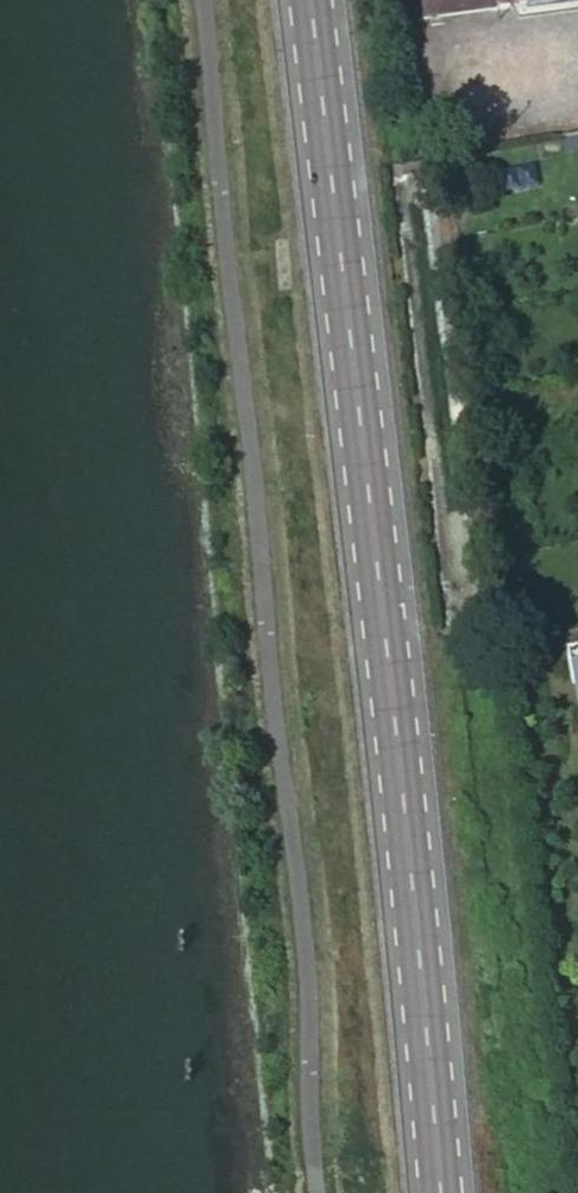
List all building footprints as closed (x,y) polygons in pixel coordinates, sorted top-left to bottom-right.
[(425,25),(495,16),(493,0),(422,0),(425,25)] [(530,15),(577,8),(577,0),(529,0),(530,15)]
